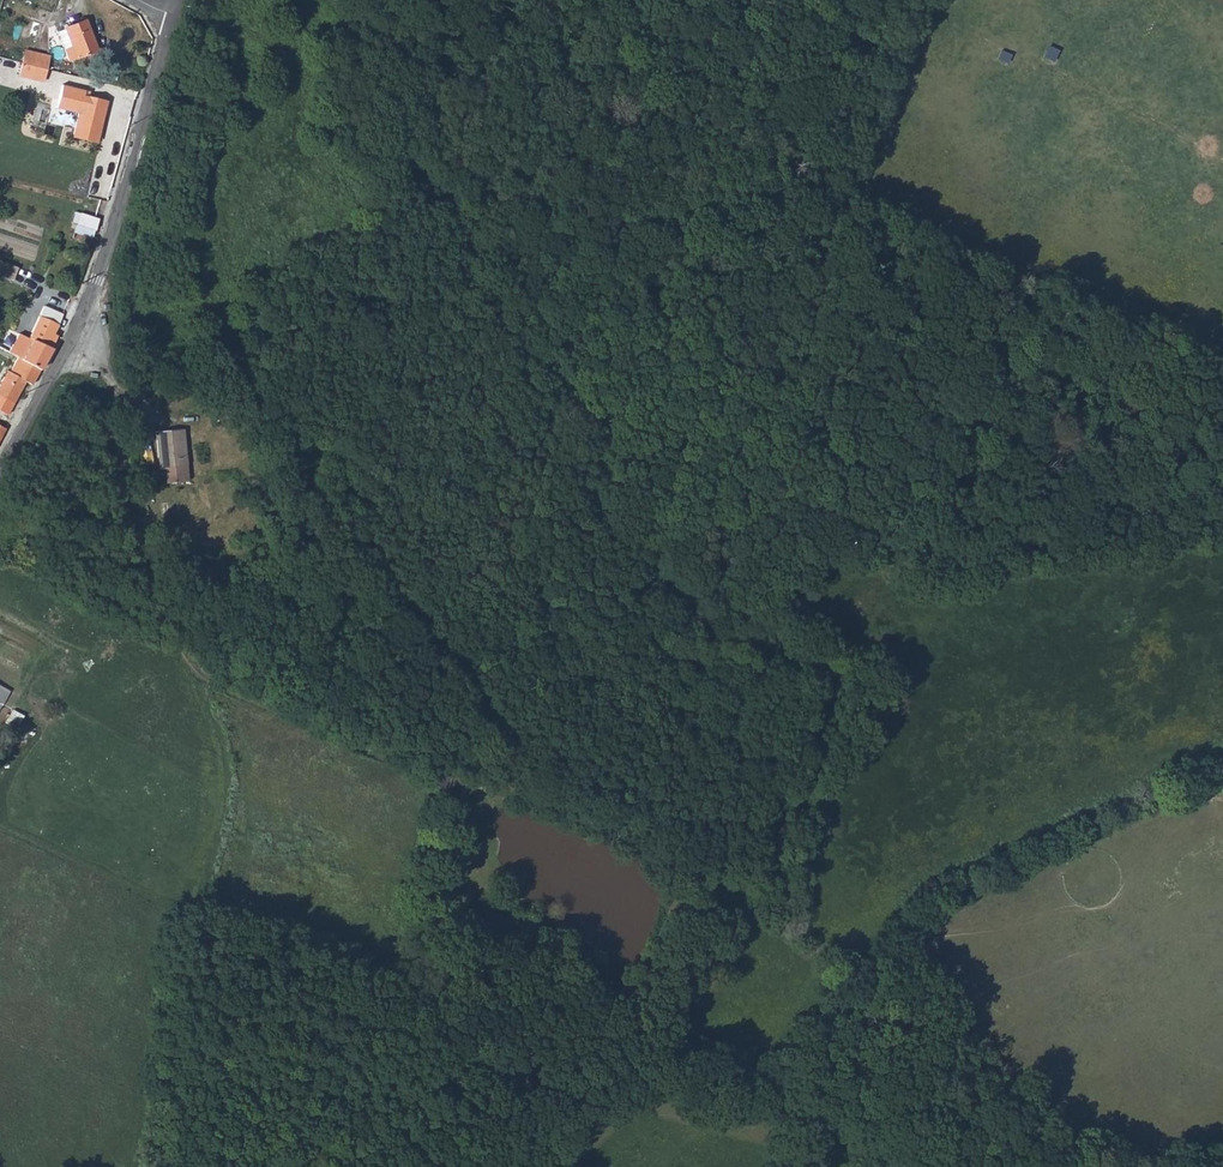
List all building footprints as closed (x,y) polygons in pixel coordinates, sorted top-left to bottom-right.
[(51,35),(64,63),(93,50),(80,22),(51,35)] [(40,68),(43,54),(1,44),(0,47),(0,58),(40,68)] [(38,79),(40,68),(0,58),(0,69),(38,79)] [(79,111),(73,134),(98,140),(108,100),(85,93),(86,88),(63,83),(57,107),(79,111)] [(75,224),(94,229),(96,218),(78,214),(75,224)] [(72,234),(91,239),(94,229),(75,224),(72,234)] [(14,279),(20,266),(0,258),(0,273),(14,279)] [(20,358),(39,368),(64,308),(47,300),(27,339),(29,340),(20,358)] [(6,377),(2,375),(0,379),(0,398),(11,404),(23,379),(31,383),(39,368),(20,358),(17,356),(6,377)] [(199,415),(218,413),(217,403),(197,406),(199,415)] [(173,477),(190,474),(182,427),(158,432),(163,468),(172,467),(173,477)] [(164,559),(165,566),(169,565),(172,575),(181,574),(177,556),(164,559)]
